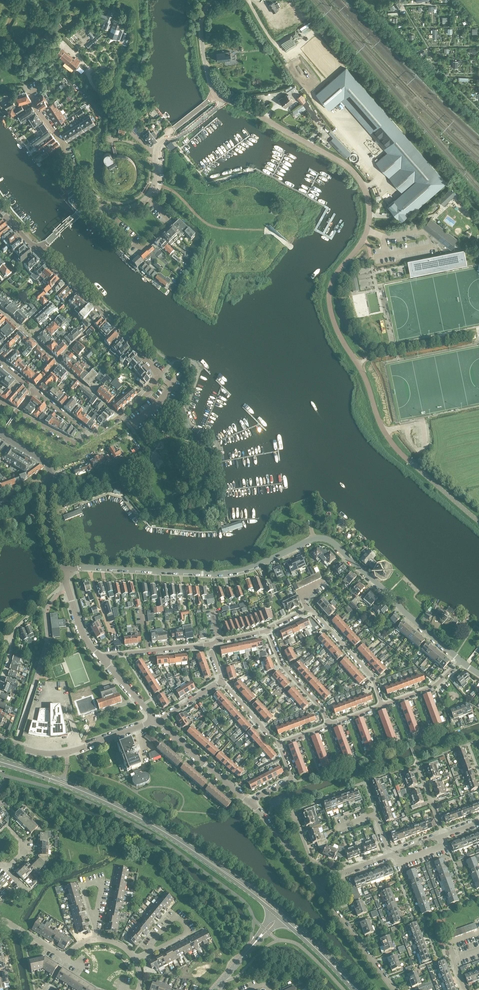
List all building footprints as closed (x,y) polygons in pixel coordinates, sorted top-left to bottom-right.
[(280,6),(278,2),(277,3),(276,1),(274,2),(269,5),(273,13),(279,10),(277,8),(280,6)] [(108,28),(110,23),(114,12),(108,10),(106,15),(100,13),(99,17),(105,19),(102,27),(108,29),(108,28)] [(260,11),(266,21),(268,19),(262,10),(260,11)] [(116,39),(120,28),(122,22),(118,21),(114,19),(113,24),(110,23),(108,28),(111,29),(109,34),(113,36),(112,37),(116,39)] [(123,30),(120,28),(116,39),(123,41),(123,44),(126,45),(128,40),(125,38),(127,33),(123,32),(123,30)] [(55,37),(46,32),(43,36),(52,42),(55,37)] [(86,45),(88,47),(102,36),(101,33),(86,45)] [(75,57),(74,59),(61,48),(56,54),(74,69),(80,62),(75,57)] [(228,51),(216,52),(217,61),(225,60),(225,62),(231,62),(230,51),(228,51)] [(446,182),(400,129),(396,125),(347,68),(317,94),(330,110),(342,100),(388,152),(376,162),(403,192),(388,206),(401,221),(446,182)] [(292,85),(286,89),(288,93),(297,87),(295,85),(293,86),(292,85)] [(31,100),(26,93),(23,88),(21,89),(23,92),(22,93),(25,102),(31,100)] [(25,102),(22,93),(21,93),(21,90),(19,91),(19,94),(16,95),(16,96),(14,97),(18,104),(25,102)] [(36,105),(46,98),(48,97),(45,92),(38,97),(37,96),(35,98),(35,99),(36,105)] [(297,97),(302,104),(306,100),(301,94),(297,97)] [(281,100),(287,107),(293,103),(287,96),(281,100)] [(46,98),(36,105),(39,109),(45,106),(48,103),(46,98)] [(7,109),(13,105),(14,105),(11,99),(4,103),(7,109)] [(45,107),(48,111),(57,105),(60,104),(57,99),(45,107)] [(310,104),(307,101),(302,104),(316,121),(319,119),(309,105),(310,104)] [(13,105),(7,109),(6,109),(8,114),(10,117),(15,114),(13,110),(15,109),(17,113),(23,109),(21,106),(19,106),(15,108),(13,105)] [(51,115),(60,110),(57,105),(48,111),(51,115)] [(31,106),(24,111),(17,115),(21,121),(25,118),(28,116),(35,112),(31,106)] [(60,110),(51,115),(54,120),(62,114),(60,110)] [(28,116),(31,121),(38,116),(35,112),(28,116)] [(62,114),(54,120),(56,124),(65,118),(62,114)] [(82,118),(83,120),(88,127),(94,123),(89,114),(82,118)] [(31,121),(34,127),(35,126),(38,124),(41,122),(38,116),(31,121)] [(83,120),(79,122),(84,130),(88,127),(83,120)] [(137,124),(133,120),(128,125),(132,129),(137,124)] [(38,124),(35,126),(37,131),(40,128),(42,130),(41,131),(42,133),(47,129),(43,122),(39,125),(38,124)] [(80,132),(84,130),(79,122),(75,125),(80,132)] [(76,135),(80,132),(75,125),(71,128),(76,135)] [(67,130),(72,138),(76,135),(71,128),(67,130)] [(143,135),(146,139),(145,139),(147,141),(147,140),(150,144),(151,144),(156,140),(157,140),(156,139),(154,137),(156,136),(156,135),(154,131),(152,131),(151,133),(149,130),(148,130),(148,131),(147,129),(146,129),(143,132),(142,132),(143,132),(144,134),(143,134),(143,135)] [(45,137),(50,133),(48,130),(30,143),(33,147),(35,145),(45,137)] [(67,141),(72,138),(67,130),(62,133),(67,141)] [(332,137),(328,141),(345,158),(351,152),(330,132),(328,133),(332,137)] [(57,141),(54,138),(50,133),(45,137),(49,142),(48,142),(49,143),(47,144),(49,146),(57,141)] [(45,137),(35,145),(38,150),(47,143),(47,144),(49,143),(48,142),(49,142),(45,137)] [(46,149),(49,153),(60,144),(57,141),(49,146),(46,149)] [(39,152),(43,157),(49,153),(46,149),(45,147),(39,152)] [(39,152),(33,156),(37,161),(43,157),(39,152)] [(104,160),(105,162),(103,166),(102,169),(102,173),(103,177),(104,180),(106,183),(109,186),(112,188),(116,189),(120,189),(123,188),(127,187),(130,185),(133,182),(134,179),(136,176),(136,172),(136,168),(134,165),(132,161),(130,159),(127,157),(123,155),(119,155),(116,155),(112,157),(111,155),(109,154),(107,153),(105,154),(104,155),(103,157),(103,159),(104,160)] [(456,194),(451,188),(438,200),(444,205),(456,194)] [(67,194),(69,196),(67,197),(72,203),(79,197),(74,192),(75,192),(73,189),(67,194)] [(278,211),(272,208),(269,213),(276,216),(278,211)] [(430,218),(423,227),(451,249),(458,240),(430,218)] [(184,234),(190,240),(195,236),(179,221),(172,227),(182,236),(184,234)] [(10,231),(7,227),(0,233),(0,239),(10,231)] [(172,227),(169,230),(176,237),(177,235),(179,237),(180,236),(181,237),(182,236),(172,227)] [(176,237),(169,230),(165,234),(172,240),(174,242),(176,240),(174,238),(176,237)] [(13,235),(10,231),(0,239),(0,245),(3,243),(13,235)] [(172,240),(165,234),(161,237),(170,245),(172,243),(171,242),(172,240)] [(10,248),(19,241),(13,235),(3,243),(6,247),(1,251),(3,254),(10,249),(10,248)] [(162,242),(159,239),(152,245),(155,248),(158,246),(163,250),(167,245),(163,241),(162,242)] [(10,248),(10,249),(13,253),(14,252),(23,245),(19,241),(10,248)] [(16,260),(27,251),(26,249),(23,245),(14,252),(17,255),(14,257),(15,259),(12,261),(14,262),(16,260)] [(155,248),(152,245),(145,251),(150,257),(154,261),(155,261),(163,268),(165,265),(157,258),(155,255),(159,252),(155,248)] [(167,245),(163,250),(169,256),(171,258),(173,255),(174,255),(172,253),(174,251),(167,245)] [(464,249),(452,252),(455,264),(467,262),(464,249)] [(16,260),(20,265),(32,255),(29,252),(27,251),(16,260)] [(150,257),(145,251),(139,257),(142,260),(143,260),(146,262),(150,257)] [(157,258),(165,265),(169,268),(171,265),(160,256),(162,254),(160,251),(159,252),(155,255),(157,258)] [(412,263),(413,272),(419,271),(449,265),(447,253),(408,261),(409,264),(412,263)] [(171,258),(180,265),(181,262),(173,255),(171,258)] [(38,262),(33,257),(24,266),(25,267),(29,271),(32,275),(35,271),(33,269),(39,263),(38,262)] [(129,262),(133,266),(135,269),(143,262),(138,258),(136,260),(134,258),(129,262)] [(11,273),(0,259),(0,271),(5,277),(7,276),(11,273)] [(139,267),(143,270),(147,265),(144,262),(139,267)] [(43,267),(39,263),(33,269),(35,271),(32,275),(30,276),(35,281),(46,270),(43,267)] [(39,286),(40,284),(50,274),(48,272),(46,270),(35,281),(35,282),(39,286)] [(154,271),(149,276),(153,279),(157,274),(154,271)] [(43,287),(46,284),(54,277),(50,274),(40,284),(43,287)] [(167,277),(167,278),(166,279),(160,274),(155,280),(164,288),(171,281),(167,277)] [(59,281),(54,277),(46,284),(47,285),(42,289),(44,291),(42,291),(37,295),(36,298),(38,300),(40,299),(44,295),(51,289),(52,289),(59,281)] [(359,291),(357,278),(351,279),(353,292),(359,291)] [(51,289),(44,295),(47,298),(49,297),(53,292),(54,291),(56,293),(64,285),(59,281),(52,289),(51,289)] [(65,286),(55,296),(58,300),(60,299),(63,302),(73,293),(65,286)] [(47,298),(44,295),(40,299),(44,304),(49,300),(47,298)] [(82,301),(76,295),(68,303),(72,307),(72,306),(75,309),(82,301)] [(0,307),(2,309),(10,300),(7,298),(0,306),(0,307)] [(13,304),(5,311),(8,313),(18,303),(21,300),(20,299),(17,301),(16,300),(16,301),(17,302),(14,305),(13,304)] [(10,300),(2,309),(5,311),(13,304),(13,303),(10,300)] [(88,307),(85,304),(82,301),(75,309),(74,310),(79,316),(88,307)] [(18,303),(8,313),(13,316),(19,310),(17,308),(20,305),(18,303)] [(50,304),(50,303),(45,307),(52,315),(56,311),(58,313),(60,311),(57,309),(52,303),(50,304)] [(52,315),(45,307),(41,311),(47,317),(49,315),(50,316),(52,315)] [(93,311),(90,308),(88,307),(79,316),(78,317),(83,321),(85,319),(93,311)] [(16,319),(22,313),(19,310),(13,316),(16,319)] [(25,316),(19,322),(22,325),(28,319),(27,318),(29,316),(30,317),(34,313),(32,310),(31,310),(32,311),(28,314),(26,316),(25,316)] [(22,313),(16,319),(19,322),(25,316),(26,316),(28,314),(25,311),(23,313),(22,313)] [(47,317),(41,311),(37,314),(44,322),(45,322),(46,324),(48,323),(45,321),(46,320),(45,319),(47,317)] [(99,317),(94,312),(93,311),(85,319),(91,325),(93,322),(99,317)] [(37,314),(33,318),(39,325),(41,322),(42,323),(44,322),(37,314)] [(54,322),(60,328),(62,326),(66,322),(64,320),(60,316),(54,322)] [(69,320),(66,322),(69,325),(77,317),(76,316),(70,321),(69,320)] [(95,326),(97,328),(104,322),(100,318),(93,325),(89,329),(92,332),(93,333),(95,330),(93,328),(95,326)] [(82,323),(83,323),(87,328),(91,325),(85,319),(83,321),(82,323)] [(53,321),(50,324),(60,335),(62,333),(63,332),(62,330),(60,332),(59,330),(60,328),(54,322),(53,321)] [(106,324),(104,322),(97,328),(98,330),(94,334),(96,335),(99,332),(106,324)] [(80,331),(82,333),(87,328),(83,323),(80,326),(79,325),(76,328),(80,332),(80,331)] [(60,335),(50,324),(47,327),(54,334),(55,333),(57,335),(56,336),(57,338),(60,335)] [(99,332),(106,339),(113,331),(106,324),(99,332)] [(7,325),(5,327),(1,331),(2,333),(3,334),(5,332),(9,337),(14,332),(9,327),(7,325)] [(80,332),(76,328),(74,326),(70,329),(78,337),(81,334),(80,332)] [(44,330),(50,336),(53,339),(55,338),(53,335),(54,334),(47,327),(44,330)] [(78,337),(70,329),(69,327),(67,329),(70,332),(69,333),(75,340),(78,337)] [(24,335),(20,331),(15,335),(19,339),(24,335)] [(62,333),(72,343),(75,340),(69,333),(68,332),(65,332),(64,331),(63,332),(62,333)] [(113,331),(106,339),(103,341),(110,347),(113,344),(112,343),(118,336),(113,331)] [(9,337),(5,332),(3,334),(2,333),(0,335),(0,345),(9,337)] [(45,335),(42,332),(36,338),(39,341),(45,335)] [(62,339),(69,346),(72,343),(62,333),(60,335),(61,337),(62,336),(63,337),(62,339)] [(19,339),(15,335),(11,339),(15,343),(16,342),(20,346),(22,345),(23,344),(19,339)] [(23,344),(28,339),(24,335),(19,339),(23,344)] [(39,341),(42,344),(48,338),(45,335),(39,341)] [(50,336),(48,338),(42,344),(45,347),(52,341),(51,340),(53,339),(50,336)] [(9,349),(12,346),(15,343),(11,339),(5,345),(9,349)] [(36,346),(32,342),(28,339),(23,344),(22,345),(23,346),(24,344),(29,348),(28,349),(29,349),(30,349),(32,350),(36,346)] [(49,350),(50,351),(51,353),(61,342),(59,340),(55,344),(49,350)] [(111,348),(116,353),(124,344),(119,340),(111,348)] [(57,358),(62,353),(68,347),(63,341),(61,342),(51,353),(57,358)] [(49,350),(55,344),(53,342),(46,348),(49,350)] [(75,346),(82,352),(85,348),(79,342),(75,346)] [(129,348),(124,344),(116,353),(121,357),(129,348)] [(0,351),(0,356),(6,361),(13,353),(9,349),(5,345),(0,351)] [(21,355),(23,356),(25,359),(31,352),(37,346),(36,346),(32,350),(30,349),(29,349),(28,349),(23,355),(20,353),(17,351),(15,353),(19,357),(21,355)] [(31,352),(34,355),(40,349),(37,346),(31,352)] [(82,352),(75,346),(72,350),(78,356),(82,352)] [(40,349),(34,355),(37,358),(43,352),(40,349)] [(37,358),(38,358),(39,359),(37,361),(39,363),(41,360),(46,355),(43,352),(37,358)] [(124,356),(123,355),(120,359),(127,366),(130,363),(135,357),(136,356),(134,353),(133,353),(132,354),(130,352),(129,353),(127,355),(126,355),(124,358),(123,357),(124,356)] [(6,361),(10,365),(11,365),(19,357),(15,353),(6,361)] [(19,357),(11,365),(15,368),(22,362),(20,359),(23,356),(21,355),(19,357)] [(44,367),(49,370),(55,363),(46,355),(41,360),(43,363),(44,362),(47,364),(44,367)] [(61,362),(66,366),(69,362),(70,361),(65,356),(61,362)] [(134,370),(134,371),(142,380),(139,383),(140,385),(143,388),(145,387),(150,381),(150,380),(152,378),(152,376),(150,374),(151,373),(144,364),(142,364),(135,357),(130,363),(134,369),(134,370)] [(71,363),(69,362),(66,366),(70,370),(75,365),(79,360),(77,359),(75,361),(75,360),(73,363),(72,362),(71,363)] [(22,362),(15,368),(18,370),(22,373),(27,367),(29,364),(27,362),(24,364),(22,362)] [(75,374),(82,365),(81,364),(79,366),(76,364),(71,370),(72,371),(75,374)] [(84,367),(82,365),(75,374),(78,377),(84,371),(82,369),(84,367)] [(58,366),(51,374),(60,382),(67,374),(58,366)] [(27,367),(22,373),(27,378),(32,372),(35,369),(33,367),(30,370),(27,367)] [(2,384),(9,376),(0,369),(0,382),(2,384)] [(90,372),(82,381),(84,382),(89,387),(91,385),(90,384),(95,377),(98,374),(97,374),(92,369),(90,372)] [(32,372),(27,378),(31,381),(37,374),(39,372),(36,370),(34,373),(32,372)] [(86,373),(84,371),(78,377),(82,381),(90,372),(88,371),(86,373)] [(31,381),(35,385),(42,378),(37,374),(31,381)] [(59,383),(60,382),(51,374),(49,377),(53,381),(55,383),(57,381),(59,383)] [(104,385),(107,381),(110,384),(113,382),(109,379),(106,375),(104,377),(105,377),(101,382),(104,385)] [(2,384),(8,389),(15,381),(9,376),(2,384)] [(49,377),(45,381),(43,383),(47,387),(53,381),(49,377)] [(67,387),(73,392),(79,385),(74,379),(67,387)] [(113,382),(110,384),(117,390),(122,386),(115,379),(113,382)] [(7,390),(13,395),(14,393),(20,386),(15,381),(8,389),(7,390)] [(50,389),(47,387),(43,383),(39,387),(47,394),(50,389)] [(20,386),(14,393),(18,396),(20,394),(24,389),(20,386)] [(92,395),(89,393),(82,386),(78,391),(86,398),(84,401),(88,404),(94,397),(92,395)] [(96,393),(100,397),(108,388),(107,386),(105,389),(102,387),(96,393)] [(50,389),(47,394),(61,406),(69,397),(65,393),(63,395),(59,392),(58,393),(52,388),(50,389)] [(110,389),(108,388),(100,397),(104,400),(110,393),(108,392),(110,389)] [(133,399),(137,395),(131,388),(129,390),(127,388),(126,389),(133,399)] [(20,394),(24,398),(28,393),(24,389),(20,394)] [(126,389),(125,389),(124,391),(125,393),(123,395),(129,402),(133,399),(126,389)] [(7,402),(13,395),(7,390),(3,394),(0,397),(0,398),(7,402)] [(14,393),(13,395),(7,402),(11,404),(15,399),(18,396),(14,393)] [(112,396),(110,393),(104,400),(108,403),(116,395),(114,393),(112,396)] [(20,394),(18,396),(15,399),(20,403),(24,398),(20,394)] [(123,395),(121,397),(119,395),(118,396),(125,405),(129,402),(123,395)] [(125,405),(118,396),(116,397),(118,400),(116,401),(121,408),(125,405)] [(94,397),(88,404),(87,405),(89,406),(90,404),(93,407),(98,401),(94,397)] [(41,414),(46,408),(34,398),(30,403),(38,409),(37,410),(41,414)] [(17,408),(20,403),(15,399),(11,404),(17,408)] [(77,405),(70,400),(63,408),(70,413),(77,405)] [(98,411),(103,404),(99,401),(94,408),(95,408),(92,412),(95,414),(97,410),(98,411)] [(117,411),(121,408),(116,401),(113,404),(111,401),(108,404),(111,406),(111,405),(117,411)] [(38,409),(30,403),(27,406),(35,412),(37,410),(38,409)] [(77,405),(70,413),(74,416),(80,407),(77,405)] [(81,413),(77,418),(81,422),(86,416),(84,415),(90,407),(89,406),(87,405),(85,408),(81,413)] [(114,414),(103,405),(100,410),(104,413),(104,414),(109,418),(114,414)] [(35,412),(27,406),(23,411),(32,416),(35,412)] [(80,407),(74,416),(77,418),(81,413),(85,408),(81,406),(80,407)] [(46,408),(41,414),(37,419),(44,423),(49,418),(50,416),(49,415),(52,412),(49,410),(46,415),(44,414),(47,409),(46,408)] [(189,426),(184,410),(184,409),(183,409),(178,425),(192,434),(193,432),(189,429),(191,427),(189,426)] [(37,410),(35,412),(32,416),(37,419),(41,414),(37,410)] [(101,417),(105,421),(109,418),(104,414),(104,413),(100,410),(99,411),(103,414),(100,417),(101,417)] [(86,416),(81,422),(86,425),(90,421),(95,414),(93,413),(89,419),(86,416)] [(90,421),(86,425),(90,429),(97,421),(95,420),(98,417),(95,414),(90,421)] [(55,415),(52,420),(48,425),(51,427),(58,417),(55,415)] [(58,431),(63,421),(58,417),(51,427),(57,430),(58,431)] [(69,426),(66,423),(63,421),(58,431),(64,434),(69,426)] [(93,430),(98,426),(100,425),(97,421),(90,429),(93,430)] [(69,426),(64,434),(68,436),(73,429),(69,426)] [(73,429),(68,436),(72,438),(77,432),(73,429)] [(197,441),(194,445),(199,449),(203,445),(197,441)] [(2,459),(11,465),(18,453),(9,447),(2,459)] [(115,452),(113,448),(108,451),(113,459),(115,462),(120,459),(118,457),(118,456),(121,455),(118,450),(115,452)] [(27,458),(18,453),(11,465),(19,470),(27,458)] [(93,460),(97,466),(97,467),(103,464),(105,462),(101,456),(99,457),(98,457),(96,458),(96,459),(93,460)] [(19,470),(22,472),(25,468),(25,469),(27,466),(28,467),(32,461),(27,458),(19,470)] [(89,462),(90,464),(92,469),(94,468),(95,469),(97,468),(96,467),(97,466),(93,460),(89,462)] [(32,468),(35,466),(38,464),(32,461),(28,467),(27,466),(25,469),(25,468),(22,472),(25,473),(26,473),(29,471),(32,468)] [(93,470),(92,469),(90,464),(84,466),(74,470),(75,474),(64,478),(65,481),(88,472),(93,470)] [(25,473),(19,475),(21,482),(28,479),(25,473)] [(1,489),(16,483),(14,477),(0,482),(0,486),(1,489)] [(80,509),(63,516),(65,520),(82,513),(80,509)] [(221,528),(223,533),(243,526),(241,521),(221,528)] [(319,562),(321,560),(324,557),(321,554),(325,552),(321,548),(318,550),(317,548),(311,554),(319,562)] [(376,563),(372,559),(374,556),(368,550),(360,560),(366,566),(368,564),(372,567),(376,563)] [(326,551),(325,552),(321,554),(324,557),(321,560),(327,565),(335,558),(330,552),(328,553),(326,551)] [(297,559),(294,560),(299,570),(305,567),(302,560),(305,559),(303,554),(296,557),(297,559)] [(291,573),(299,570),(294,560),(291,561),(291,559),(283,563),(285,568),(288,567),(291,573)] [(346,569),(341,564),(334,570),(339,575),(346,569)] [(273,577),(275,582),(278,581),(277,580),(284,577),(278,565),(272,568),(276,576),(273,577)] [(377,575),(381,578),(382,578),(386,577),(388,573),(387,568),(383,566),(379,567),(376,571),(377,575)] [(356,577),(351,572),(343,582),(345,584),(346,583),(349,585),(356,577)] [(265,589),(263,585),(261,586),(258,578),(252,580),(257,592),(265,589)] [(252,588),(249,579),(244,581),(247,588),(249,587),(250,589),(252,588)] [(277,592),(274,583),(271,584),(269,580),(263,583),(267,592),(270,591),(271,593),(272,594),(277,592)] [(91,591),(89,587),(88,583),(83,584),(86,592),(87,592),(89,597),(88,597),(89,601),(93,600),(90,591),(91,591)] [(101,598),(106,596),(102,583),(97,585),(101,598)] [(135,589),(133,590),(132,583),(127,584),(130,596),(136,594),(135,589)] [(364,587),(359,583),(351,592),(354,594),(355,593),(358,595),(364,587)] [(194,600),(193,594),(192,595),(191,587),(186,588),(187,595),(189,595),(190,599),(192,599),(192,600),(194,600)] [(201,605),(198,587),(193,588),(194,594),(193,594),(194,600),(195,600),(194,599),(195,599),(194,596),(196,596),(197,598),(196,598),(197,606),(199,606),(200,610),(202,610),(201,605)] [(243,596),(239,587),(235,589),(238,598),(243,596)] [(207,604),(214,603),(213,594),(209,595),(209,594),(207,594),(205,588),(200,588),(202,596),(205,596),(205,600),(207,599),(207,604)] [(225,601),(220,588),(216,590),(220,602),(225,601)] [(232,603),(230,599),(234,597),(230,588),(225,590),(228,597),(226,597),(229,604),(232,603)] [(370,592),(364,599),(371,606),(378,598),(370,592)] [(297,602),(300,601),(297,595),(289,598),(294,608),(297,606),(296,606),(299,605),(297,602)] [(294,608),(289,598),(282,602),(284,608),(287,607),(288,610),(291,609),(294,608)] [(324,612),(330,606),(323,599),(317,604),(320,606),(319,607),(324,612)] [(103,603),(107,615),(112,613),(108,602),(103,603)] [(387,610),(381,604),(375,611),(378,614),(380,612),(383,614),(387,610)] [(330,606),(324,612),(329,617),(335,611),(330,606)] [(447,611),(444,613),(439,609),(436,615),(443,619),(443,620),(446,622),(447,622),(455,626),(458,621),(451,617),(455,611),(449,607),(447,611)] [(261,612),(265,621),(273,618),(270,609),(261,612)] [(261,612),(256,614),(260,623),(265,621),(261,612)] [(66,627),(65,620),(58,620),(57,613),(50,614),(52,638),(60,637),(59,628),(66,627)] [(255,625),(260,623),(256,614),(251,616),(255,625)] [(399,619),(395,615),(390,620),(394,624),(399,619)] [(255,625),(251,616),(247,617),(250,627),(255,625)] [(335,625),(341,620),(337,616),(332,621),(335,625)] [(245,627),(242,619),(242,618),(237,620),(240,629),(245,627)] [(307,619),(301,621),(304,628),(310,625),(307,619)] [(230,631),(235,629),(232,621),(232,620),(226,622),(230,631)] [(237,620),(232,621),(235,629),(236,631),(240,629),(237,620)] [(335,625),(339,629),(345,624),(341,620),(335,625)] [(296,625),(299,630),(304,628),(301,621),(296,624),(296,625)] [(93,632),(100,628),(97,622),(90,626),(93,632)] [(225,633),(230,631),(226,622),(222,624),(225,633)] [(395,630),(399,633),(406,625),(402,622),(395,630)] [(339,629),(343,634),(348,629),(345,624),(339,629)] [(191,625),(182,626),(184,638),(186,638),(186,639),(193,638),(191,625)] [(291,627),(293,633),(294,634),(299,631),(299,630),(296,625),(291,627)] [(399,633),(400,634),(402,636),(410,628),(406,625),(399,633)] [(34,636),(29,626),(25,628),(29,638),(34,636)] [(100,628),(93,632),(96,638),(104,634),(102,631),(104,630),(103,627),(101,628),(100,628)] [(291,627),(285,629),(288,635),(293,633),(291,627)] [(402,636),(406,639),(413,631),(410,628),(402,636)] [(28,642),(28,639),(24,629),(20,631),(23,640),(24,639),(25,641),(28,642)] [(156,630),(158,641),(158,642),(164,640),(167,639),(166,633),(164,633),(163,630),(160,631),(159,629),(156,630)] [(283,638),(288,635),(285,629),(280,632),(283,638)] [(343,634),(346,638),(352,633),(348,629),(343,634)] [(182,630),(175,631),(171,631),(172,638),(176,637),(176,640),(183,639),(182,630)] [(207,637),(206,630),(199,631),(200,639),(207,637)] [(413,631),(406,639),(410,643),(417,634),(413,631)] [(131,637),(130,637),(131,644),(138,643),(138,642),(141,642),(139,633),(130,634),(131,637)] [(346,638),(350,642),(356,637),(352,633),(346,638)] [(318,639),(322,643),(327,638),(324,634),(318,639)] [(410,643),(413,646),(420,637),(417,634),(410,643)] [(360,641),(356,637),(350,642),(354,646),(360,641)] [(420,637),(413,646),(417,649),(424,641),(420,637)] [(322,643),(326,647),(331,642),(327,638),(322,643)] [(326,647),(330,651),(335,646),(331,642),(326,647)] [(424,654),(431,646),(427,643),(420,651),(424,654)] [(357,649),(360,654),(366,649),(362,645),(357,649)] [(330,651),(333,655),(339,651),(335,646),(330,651)] [(424,654),(427,658),(434,649),(431,646),(424,654)] [(287,657),(294,653),(291,648),(284,651),(287,657)] [(360,654),(364,658),(370,653),(366,649),(360,654)] [(427,658),(431,661),(438,652),(434,649),(427,658)] [(339,651),(333,655),(337,660),(343,655),(339,651)] [(431,661),(434,664),(441,656),(438,652),(431,661)] [(196,655),(198,661),(205,658),(203,653),(196,655)] [(294,653),(287,657),(289,662),(296,658),(294,653)] [(364,658),(368,662),(374,657),(370,653),(364,658)] [(437,669),(438,667),(445,659),(441,656),(434,664),(433,665),(437,669)] [(377,662),(374,657),(368,662),(372,666),(377,662)] [(265,666),(272,663),(270,658),(263,660),(265,666)] [(340,663),(344,667),(349,662),(346,658),(340,663)] [(445,659),(438,667),(442,670),(449,662),(445,659)] [(135,663),(139,669),(145,665),(141,660),(135,663)] [(294,666),(298,670),(303,666),(299,661),(294,666)] [(344,667),(348,671),(353,667),(349,662),(344,667)] [(372,666),(375,671),(381,666),(377,662),(372,666)] [(17,663),(15,663),(14,665),(11,664),(10,668),(24,673),(24,671),(17,669),(18,666),(17,666),(17,663)] [(272,663),(265,666),(267,671),(274,669),(272,663)] [(148,670),(145,665),(139,669),(142,674),(148,670)] [(298,670),(302,675),(307,670),(303,666),(298,670)] [(381,666),(375,671),(379,675),(385,670),(381,666)] [(352,676),(357,671),(353,667),(348,671),(352,676)] [(17,679),(21,680),(21,677),(16,676),(17,673),(10,670),(8,675),(17,678),(17,679)] [(142,674),(145,679),(151,675),(148,670),(142,674)] [(211,676),(209,670),(202,672),(204,678),(211,676)] [(302,675),(305,679),(311,674),(307,670),(302,675)] [(272,676),(276,680),(282,675),(278,671),(272,676)] [(352,676),(355,680),(361,675),(357,671),(352,676)] [(464,672),(460,676),(465,682),(469,678),(468,676),(469,675),(466,672),(465,673),(464,672)] [(305,679),(309,683),(315,678),(311,674),(305,679)] [(151,675),(145,679),(148,684),(154,680),(151,675)] [(276,680),(280,684),(286,679),(282,675),(276,680)] [(361,675),(355,680),(359,684),(365,679),(361,675)] [(461,685),(465,682),(460,676),(456,679),(457,680),(456,681),(458,684),(459,683),(461,685)] [(5,682),(17,686),(18,684),(15,683),(16,681),(7,677),(5,682)] [(309,683),(313,687),(318,682),(315,678),(309,683)] [(289,683),(286,679),(280,684),(284,688),(289,683)] [(148,684),(152,689),(157,685),(154,680),(148,684)] [(234,685),(238,690),(243,685),(240,681),(234,685)] [(191,682),(186,685),(190,691),(195,688),(191,682)] [(313,687),(317,691),(322,686),(318,682),(313,687)] [(4,683),(2,690),(9,693),(11,688),(15,689),(15,687),(4,683)] [(103,687),(103,689),(99,690),(102,699),(117,694),(116,689),(115,690),(113,685),(108,687),(103,687)] [(157,685),(152,689),(155,694),(161,690),(157,685)] [(181,688),(185,694),(190,691),(186,685),(181,688)] [(243,685),(238,690),(242,694),(247,689),(243,685)] [(326,691),(322,686),(317,691),(321,695),(326,691)] [(185,694),(181,688),(176,692),(180,698),(185,694)] [(288,693),(291,697),(297,692),(293,688),(288,693)] [(247,689),(242,694),(245,698),(251,693),(247,689)] [(214,696),(218,700),(223,696),(219,691),(214,696)] [(330,695),(326,691),(321,695),(325,700),(330,695)] [(297,692),(291,697),(295,701),(301,696),(297,692)] [(102,699),(100,699),(96,700),(99,709),(121,702),(119,693),(117,694),(102,699)] [(251,693),(245,698),(249,703),(255,698),(251,693)] [(157,697),(160,703),(166,699),(163,694),(157,697)] [(420,697),(421,699),(424,698),(425,701),(425,702),(433,700),(430,694),(423,696),(420,697)] [(223,696),(218,700),(222,705),(227,700),(223,696)] [(295,701),(299,705),(305,700),(301,696),(295,701)] [(166,699),(160,703),(163,708),(169,704),(166,699)] [(222,705),(226,709),(231,704),(227,700),(222,705)] [(305,700),(299,705),(303,710),(308,705),(305,700)] [(426,703),(427,707),(428,708),(435,705),(433,700),(425,702),(425,701),(422,702),(423,704),(426,703)] [(256,710),(261,705),(264,703),(262,701),(260,703),(258,701),(252,706),(256,710)] [(401,706),(403,710),(403,711),(410,708),(408,702),(401,705),(401,704),(398,705),(399,707),(401,706)] [(8,708),(6,707),(7,705),(0,703),(0,707),(5,709),(4,711),(8,712),(9,709),(8,708)] [(231,704),(226,709),(230,714),(235,709),(231,704)] [(473,714),(469,704),(464,705),(468,716),(473,714)] [(261,705),(256,710),(260,714),(265,709),(261,705)] [(437,711),(435,706),(435,705),(428,708),(427,707),(424,708),(425,710),(428,709),(430,713),(430,714),(437,711)] [(468,716),(464,705),(460,707),(464,717),(468,716)] [(50,709),(39,709),(36,722),(32,721),(28,733),(34,735),(39,735),(45,736),(50,736),(50,738),(55,738),(60,737),(66,736),(66,734),(72,733),(68,721),(62,723),(62,718),(60,709),(59,706),(50,706),(50,709)] [(464,717),(460,707),(455,709),(459,719),(464,717)] [(412,714),(410,708),(403,711),(403,710),(400,711),(400,713),(403,712),(405,716),(412,714)] [(230,714),(234,718),(239,713),(235,709),(230,714)] [(260,714),(263,718),(269,714),(265,709),(260,714)] [(459,719),(455,709),(451,711),(454,721),(459,719)] [(376,713),(376,715),(379,714),(381,718),(381,719),(388,716),(386,710),(379,713),(379,712),(376,713)] [(427,714),(427,716),(430,715),(432,719),(432,720),(439,717),(437,711),(430,714),(430,713),(427,714)] [(239,713),(234,718),(238,723),(243,718),(239,713)] [(176,718),(179,723),(185,719),(182,714),(176,718)] [(269,714),(263,718),(267,723),(273,718),(269,714)] [(406,718),(407,722),(414,720),(412,714),(405,716),(402,717),(403,719),(406,718)] [(378,719),(378,721),(382,720),(383,724),(383,725),(390,722),(388,716),(381,719),(381,718),(378,719)] [(432,720),(432,719),(429,720),(430,722),(432,721),(434,726),(441,723),(439,717),(432,720)] [(238,723),(242,727),(247,722),(243,718),(238,723)] [(357,722),(358,726),(358,727),(365,724),(363,718),(356,721),(356,720),(353,721),(354,723),(357,722)] [(185,719),(179,723),(182,728),(188,724),(185,719)] [(408,723),(409,727),(409,728),(417,725),(414,720),(407,722),(404,723),(405,724),(408,723)] [(247,722),(242,727),(246,732),(251,727),(247,722)] [(384,725),(385,729),(386,730),(392,728),(390,722),(383,725),(383,724),(380,725),(381,727),(384,725)] [(368,730),(365,724),(358,727),(358,726),(355,727),(356,729),(359,728),(360,732),(361,733),(368,730)] [(409,727),(406,728),(407,730),(410,729),(412,734),(419,731),(417,725),(409,728),(409,727)] [(187,732),(191,736),(196,731),(191,727),(187,732)] [(330,730),(331,732),(334,730),(336,734),(336,735),(343,733),(341,727),(334,729),(330,730)] [(252,728),(247,733),(251,738),(256,733),(252,728)] [(395,734),(394,734),(392,728),(386,730),(385,729),(382,730),(383,732),(386,731),(387,735),(388,736),(395,734)] [(357,733),(358,735),(361,734),(362,738),(363,739),(370,736),(368,730),(361,733),(360,732),(357,733)] [(191,736),(196,740),(200,735),(196,731),(191,736)] [(260,737),(256,733),(251,738),(255,742),(260,737)] [(332,735),(333,737),(336,736),(338,740),(338,741),(345,738),(343,733),(336,735),(336,734),(332,735)] [(388,736),(387,735),(384,736),(385,738),(388,737),(390,742),(397,740),(395,734),(388,736)] [(196,740),(200,744),(205,739),(200,735),(196,740)] [(308,738),(309,740),(312,739),(313,743),(314,744),(321,741),(318,735),(311,737),(308,738)] [(363,739),(362,738),(359,739),(360,741),(363,740),(364,743),(365,745),(372,742),(370,736),(363,739)] [(255,742),(259,747),(264,742),(260,737),(255,742)] [(154,738),(151,743),(154,745),(155,744),(157,747),(160,743),(154,738)] [(335,741),(335,743),(338,742),(340,746),(340,747),(347,744),(345,738),(338,741),(338,740),(335,741)] [(200,744),(205,748),(209,743),(205,739),(200,744)] [(131,769),(137,767),(141,766),(137,758),(135,758),(135,756),(138,755),(139,755),(138,749),(133,751),(132,749),(134,748),(133,745),(131,740),(117,745),(119,744),(121,749),(118,750),(125,767),(127,766),(129,770),(126,771),(131,769)] [(316,749),(323,747),(321,741),(314,744),(313,743),(310,744),(311,746),(314,745),(315,748),(316,749)] [(268,746),(264,742),(259,747),(263,751),(268,746)] [(365,745),(364,743),(362,745),(362,747),(365,745),(367,750),(374,748),(372,742),(365,745)] [(205,748),(209,752),(214,747),(209,743),(205,748)] [(289,747),(291,751),(291,752),(298,749),(296,743),(289,746),(288,745),(286,746),(286,748),(289,747)] [(161,744),(159,748),(157,750),(162,754),(167,758),(172,753),(161,744)] [(337,747),(337,749),(341,748),(342,752),(342,753),(349,750),(347,744),(340,747),(340,746),(337,747)] [(268,746),(263,751),(267,756),(272,751),(268,746)] [(218,751),(214,747),(209,752),(214,756),(218,751)] [(318,755),(325,753),(323,747),(316,749),(315,748),(312,750),(313,752),(316,750),(317,754),(318,755)] [(456,751),(458,757),(466,754),(464,748),(456,751)] [(288,752),(288,754),(291,753),(293,757),(293,758),(300,755),(298,749),(291,752),(291,751),(288,752)] [(161,755),(162,754),(157,750),(148,754),(151,759),(161,755)] [(339,753),(340,755),(343,754),(345,759),(352,756),(349,750),(342,753),(342,752),(339,753)] [(276,755),(272,751),(267,756),(271,760),(276,755)] [(215,758),(220,762),(225,756),(220,752),(215,758)] [(177,767),(178,766),(181,763),(182,762),(172,753),(167,758),(177,767)] [(314,755),(315,757),(318,756),(320,760),(320,761),(327,758),(325,753),(318,755),(317,754),(314,755)] [(458,757),(460,763),(468,760),(466,754),(458,757)] [(290,758),(290,760),(293,759),(295,763),(302,761),(300,755),(293,758),(293,757),(290,758)] [(224,766),(229,760),(225,756),(220,762),(224,766)] [(317,761),(317,763),(320,762),(322,767),(329,764),(327,758),(320,761),(320,760),(317,761)] [(224,766),(229,770),(234,764),(229,760),(224,766)] [(460,763),(462,768),(470,766),(468,760),(460,763)] [(292,764),(293,765),(296,764),(297,768),(297,769),(304,767),(302,761),(295,763),(292,764)] [(428,774),(438,770),(436,765),(439,764),(438,761),(431,763),(432,766),(426,768),(428,774)] [(184,766),(181,763),(178,766),(181,769),(180,770),(191,779),(196,774),(185,765),(184,766)] [(233,773),(234,773),(238,768),(234,764),(229,770),(233,773)] [(462,768),(464,774),(472,771),(470,766),(462,768)] [(138,770),(137,767),(131,769),(133,773),(134,773),(135,776),(133,778),(132,780),(132,783),(134,785),(136,786),(139,786),(146,783),(148,782),(149,779),(149,777),(147,775),(145,774),(142,774),(140,775),(139,773),(137,772),(138,771),(138,770)] [(274,770),(277,776),(283,773),(280,767),(274,770)] [(294,769),(295,771),(298,770),(300,775),(306,773),(304,767),(297,769),(297,768),(294,769)] [(238,768),(234,773),(238,777),(243,772),(238,768)] [(277,776),(274,770),(269,772),(272,779),(277,776)] [(440,776),(438,770),(428,774),(431,780),(440,776)] [(474,777),(472,771),(464,774),(465,777),(463,778),(464,781),(466,780),(474,777)] [(272,779),(269,772),(264,775),(267,781),(272,779)] [(407,772),(400,775),(401,778),(404,777),(406,782),(415,779),(413,773),(408,775),(407,772)] [(196,774),(191,779),(202,789),(203,788),(206,784),(207,783),(196,774)] [(267,781),(264,775),(258,778),(262,784),(267,781)] [(466,780),(469,785),(476,782),(474,777),(466,780)] [(253,781),(256,787),(262,784),(258,778),(253,781)] [(374,788),(382,785),(385,784),(383,779),(372,782),(374,788)] [(415,779),(406,782),(408,788),(417,785),(415,779)] [(253,781),(248,784),(251,790),(256,787),(253,781)] [(435,791),(444,788),(442,782),(433,786),(435,791)] [(476,782),(469,785),(471,791),(478,788),(476,782)] [(206,784),(203,788),(206,790),(205,791),(215,800),(220,795),(210,786),(209,787),(206,784)] [(374,788),(376,794),(384,791),(382,785),(374,788)] [(444,788),(435,791),(437,797),(442,795),(443,798),(450,795),(449,792),(446,793),(444,788)] [(357,790),(351,792),(355,803),(360,801),(360,800),(361,800),(362,800),(359,792),(359,793),(358,793),(357,790)] [(412,800),(422,796),(419,790),(410,794),(412,800)] [(384,791),(376,794),(378,799),(386,797),(384,791)] [(351,792),(345,794),(349,805),(355,803),(351,792)] [(340,796),(342,804),(343,807),(349,805),(345,794),(340,796)] [(230,803),(220,795),(215,800),(226,809),(230,803)] [(340,796),(334,798),(337,806),(342,804),(340,796)] [(422,796),(412,800),(414,805),(411,806),(412,809),(419,807),(418,804),(424,802),(422,796)] [(378,799),(380,805),(388,802),(386,797),(378,799)] [(334,798),(328,801),(331,808),(332,811),(338,809),(337,806),(334,798)] [(323,803),(325,811),(331,808),(328,801),(323,803)] [(380,805),(382,811),(390,808),(388,802),(380,805)] [(475,813),(472,805),(466,807),(469,815),(475,813)] [(304,820),(313,817),(316,816),(314,810),(315,810),(314,807),(307,809),(307,810),(304,811),(305,813),(302,814),(304,820)] [(458,819),(463,817),(460,809),(458,810),(457,807),(454,808),(455,811),(458,819)] [(466,807),(460,809),(463,817),(469,815),(466,807)] [(382,811),(384,816),(392,813),(390,808),(382,811)] [(21,810),(14,817),(17,820),(21,817),(22,818),(26,815),(21,810)] [(455,811),(449,813),(452,821),(458,819),(455,811)] [(452,821),(449,813),(444,815),(443,812),(439,814),(440,817),(443,823),(446,822),(446,823),(452,821)] [(394,819),(392,813),(384,816),(386,822),(394,819)] [(17,820),(22,825),(29,818),(26,815),(22,818),(21,817),(17,820)] [(313,827),(320,824),(319,821),(316,823),(313,817),(304,820),(306,826),(312,824),(313,827)] [(29,818),(22,825),(26,829),(29,825),(31,827),(34,823),(29,818)] [(425,822),(428,830),(434,828),(433,826),(436,825),(434,819),(425,822)] [(419,824),(422,832),(428,830),(425,822),(419,824)] [(38,827),(34,823),(31,827),(29,825),(26,829),(31,834),(38,827)] [(320,824),(313,827),(314,830),(308,832),(310,838),(320,834),(318,828),(321,827),(320,824)] [(407,826),(408,828),(411,836),(417,834),(414,826),(413,824),(407,826)] [(414,826),(417,834),(422,832),(419,824),(414,826)] [(402,831),(405,838),(411,836),(408,828),(402,831)] [(400,841),(397,833),(396,830),(387,834),(390,842),(393,841),(394,843),(400,841)] [(402,831),(400,831),(397,833),(400,841),(405,838),(402,831)] [(323,833),(320,834),(310,838),(312,843),(318,841),(320,846),(327,840),(325,839),(323,833)] [(478,845),(474,834),(469,836),(472,845),(473,847),(478,845)] [(367,842),(371,851),(376,849),(374,843),(377,842),(375,835),(372,836),(373,840),(367,842)] [(460,839),(460,840),(463,849),(468,847),(465,838),(460,839)] [(327,840),(320,846),(325,848),(322,854),(328,856),(332,847),(326,845),(328,842),(327,840)] [(357,841),(360,849),(363,847),(365,853),(371,851),(367,842),(361,844),(360,840),(357,841)] [(350,848),(353,858),(359,855),(357,850),(360,849),(357,841),(354,843),(355,846),(350,848)] [(452,853),(459,850),(456,842),(455,842),(455,841),(451,843),(449,844),(452,853)] [(332,847),(328,856),(333,859),(336,853),(340,856),(341,847),(339,847),(337,850),(332,847)] [(341,847),(340,856),(345,854),(347,860),(353,858),(350,848),(344,850),(343,847),(341,847)] [(38,858),(45,865),(48,862),(48,856),(38,856),(38,858)] [(45,865),(38,858),(35,861),(38,865),(37,866),(40,870),(45,865)] [(436,867),(445,864),(443,859),(434,863),(436,867)] [(33,870),(37,873),(40,870),(37,866),(38,865),(35,861),(30,866),(33,870)] [(30,873),(33,870),(30,866),(26,863),(23,866),(30,873)] [(389,865),(389,866),(386,867),(389,876),(394,874),(391,865),(390,865),(389,865)] [(19,870),(27,877),(30,873),(23,866),(19,870)] [(408,878),(417,874),(415,869),(406,873),(408,878)] [(27,877),(19,870),(16,873),(25,882),(28,879),(27,877)] [(367,873),(371,882),(375,881),(372,872),(367,873)] [(363,875),(366,884),(367,886),(371,884),(371,882),(367,873),(363,875)] [(358,877),(362,886),(366,884),(363,875),(358,877)] [(354,879),(355,881),(356,884),(357,887),(358,889),(362,888),(362,886),(358,877),(354,878),(354,879)] [(77,889),(68,891),(69,894),(66,895),(67,898),(79,894),(77,889)] [(382,893),(383,897),(392,894),(393,894),(392,892),(391,889),(382,893)] [(163,898),(170,904),(174,899),(164,891),(162,894),(165,895),(163,898)] [(393,894),(392,894),(383,897),(385,902),(395,898),(393,894)] [(459,901),(457,896),(448,899),(450,904),(459,901)] [(157,900),(166,908),(170,904),(163,898),(161,900),(159,898),(157,900)] [(386,904),(387,907),(396,903),(395,900),(395,898),(385,902),(384,902),(384,904),(385,904),(386,904)] [(80,899),(71,902),(72,905),(70,906),(70,908),(82,905),(80,899)] [(166,908),(157,900),(154,904),(161,910),(163,908),(165,910),(166,908)] [(356,910),(365,907),(363,901),(353,904),(356,910)] [(396,903),(387,907),(389,911),(397,908),(396,905),(397,904),(396,903)] [(154,904),(150,908),(160,916),(161,914),(159,912),(161,910),(154,904)] [(82,905),(70,908),(72,913),(80,911),(80,908),(83,907),(82,905)] [(365,907),(356,910),(358,916),(367,913),(365,907)] [(431,911),(429,907),(420,910),(422,915),(431,911)] [(147,913),(154,918),(156,916),(158,918),(160,916),(150,908),(147,913)] [(389,916),(390,916),(400,912),(399,909),(398,909),(398,908),(397,908),(389,911),(387,912),(389,916)] [(390,921),(392,920),(401,917),(401,916),(400,916),(400,914),(400,912),(390,916),(392,920),(390,921)] [(143,917),(153,925),(154,923),(152,921),(154,918),(147,913),(143,917)] [(75,924),(84,921),(83,918),(85,917),(85,915),(73,918),(75,924)] [(153,925),(143,917),(142,919),(144,920),(142,923),(149,929),(153,925)] [(401,917),(392,920),(390,921),(392,926),(403,922),(402,921),(403,921),(402,917),(401,918),(402,917),(401,917)] [(32,930),(36,933),(41,925),(39,923),(40,921),(38,919),(32,930)] [(363,930),(372,926),(369,920),(360,924),(363,930)] [(44,926),(41,925),(36,933),(41,935),(48,923),(47,922),(44,926)] [(41,935),(46,938),(50,931),(48,929),(51,923),(49,922),(48,923),(41,935)] [(149,929),(142,923),(140,925),(138,924),(136,925),(146,933),(149,929)] [(410,930),(419,927),(417,923),(408,926),(408,925),(406,925),(409,931),(410,930)] [(133,929),(140,935),(142,933),(144,935),(146,933),(136,925),(133,929)] [(372,926),(363,930),(365,936),(374,932),(372,926)] [(46,938),(50,941),(57,931),(57,930),(55,928),(53,932),(50,931),(46,938)] [(129,934),(139,941),(140,940),(138,938),(140,935),(133,929),(129,934)] [(200,933),(206,944),(208,943),(207,940),(210,938),(205,930),(200,933)] [(54,940),(56,942),(61,934),(57,931),(50,941),(52,942),(54,940)] [(412,935),(413,940),(422,937),(423,936),(421,932),(420,932),(412,935)] [(206,944),(200,933),(196,935),(200,943),(203,942),(204,945),(206,944)] [(57,946),(59,947),(66,937),(61,934),(56,942),(59,943),(57,946)] [(139,941),(129,934),(128,935),(130,937),(128,940),(135,946),(139,941)] [(200,943),(196,935),(191,938),(197,949),(199,948),(197,945),(200,943)] [(383,946),(392,942),(390,936),(381,939),(383,946)] [(66,937),(59,947),(64,950),(69,942),(66,940),(68,938),(66,937)] [(197,949),(191,938),(189,939),(190,942),(188,943),(192,951),(197,949)] [(192,951),(188,943),(185,944),(183,942),(181,943),(187,954),(192,951)] [(392,942),(383,946),(385,952),(394,948),(392,942)] [(187,954),(181,943),(176,945),(181,953),(184,952),(185,955),(187,954)] [(181,953),(176,945),(172,948),(177,959),(179,958),(178,955),(181,953)] [(426,946),(417,949),(415,950),(417,954),(427,951),(428,950),(426,946)] [(168,953),(173,961),(177,959),(172,948),(169,949),(171,952),(168,953)] [(427,951),(417,954),(418,959),(429,955),(430,955),(428,950),(427,951)] [(162,953),(168,964),(173,961),(168,953),(166,955),(164,952),(162,953)] [(168,964),(162,953),(160,954),(161,957),(159,958),(163,966),(168,964)] [(390,965),(399,961),(397,955),(388,959),(390,965)] [(430,955),(429,955),(418,959),(420,964),(422,963),(431,960),(430,955)] [(29,959),(32,973),(34,973),(34,971),(40,970),(40,972),(42,971),(44,972),(45,971),(50,974),(49,975),(51,977),(59,965),(57,963),(56,965),(51,961),(51,960),(49,959),(48,960),(44,958),(40,959),(40,957),(38,957),(37,958),(37,959),(32,960),(31,959),(29,959)] [(163,966),(159,958),(156,960),(155,957),(153,958),(158,969),(163,966)] [(158,969),(153,958),(148,961),(152,969),(155,967),(156,970),(158,969)] [(438,969),(447,966),(448,966),(446,961),(445,961),(445,959),(435,963),(435,965),(437,964),(438,969)] [(399,961),(390,965),(392,971),(401,968),(399,961)] [(65,985),(67,987),(68,985),(73,988),(72,989),(97,989),(95,989),(92,987),(93,986),(89,984),(88,985),(83,982),(84,980),(80,978),(79,979),(74,976),(74,975),(70,972),(70,973),(65,970),(65,969),(63,968),(56,980),(58,981),(59,979),(64,983),(63,984),(65,985)] [(410,981),(419,978),(417,972),(408,975),(410,981)] [(2,974),(0,974),(0,977),(1,979),(2,984),(9,983),(7,973),(2,974)] [(470,973),(465,975),(468,984),(469,984),(473,983),(470,973)] [(419,978),(410,981),(412,987),(421,984),(419,978)] [(159,982),(157,981),(155,984),(152,983),(150,989),(156,989),(159,982)]
